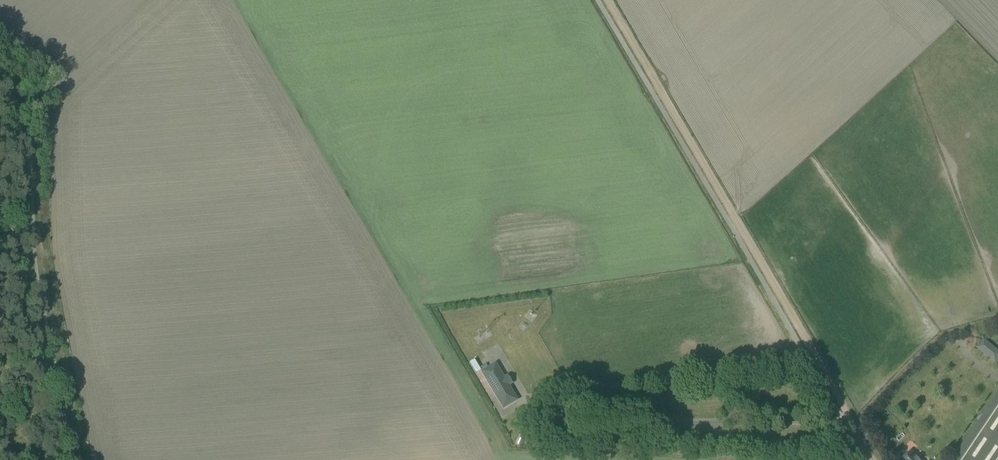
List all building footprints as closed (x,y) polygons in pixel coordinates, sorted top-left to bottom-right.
[(509,386),(511,384),(506,377),(505,378),(496,364),(483,372),(504,408),(517,400),(509,386)] [(953,459),(997,459),(997,393),(953,459)] [(911,451),(902,459),(920,459),(911,451)]
